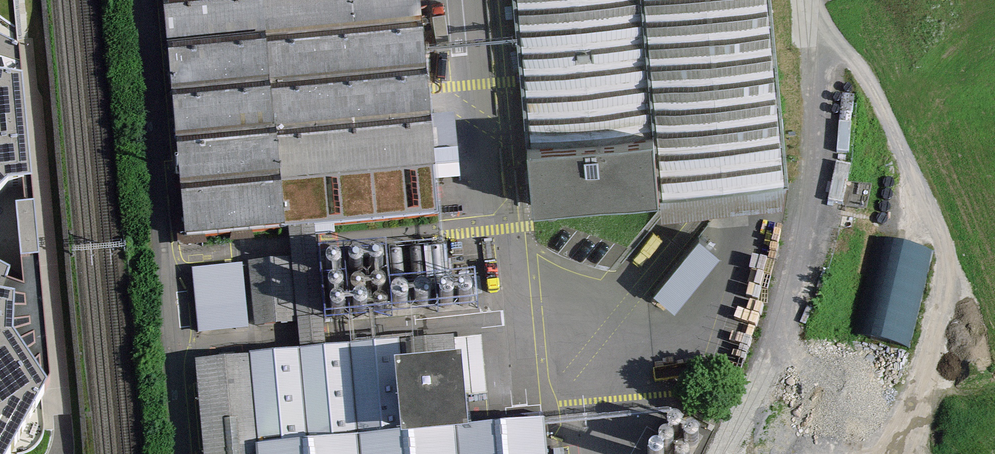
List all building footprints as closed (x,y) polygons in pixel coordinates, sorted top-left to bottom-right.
[(433,215),(413,0),(159,0),(182,238),(433,215)] [(531,206),(783,182),(765,0),(511,0),(528,175),(531,206)] [(0,48),(0,196),(6,189),(16,188),(29,188),(17,56),(0,48)] [(851,180),(852,157),(838,156),(837,179),(851,180)] [(43,396),(50,386),(29,188),(16,188),(16,212),(10,215),(17,281),(10,280),(0,304),(0,306),(12,308),(10,346),(43,396)] [(917,341),(934,240),(896,234),(887,284),(874,282),(865,332),(917,341)] [(699,241),(655,294),(672,309),(717,255),(699,241)] [(314,258),(191,274),(199,333),(322,317),(314,258)] [(0,275),(0,304),(10,280),(0,275)] [(43,396),(10,346),(12,308),(0,306),(0,453),(14,453),(43,396)] [(192,367),(200,453),(543,453),(540,421),(535,428),(468,434),(460,344),(192,367)]
